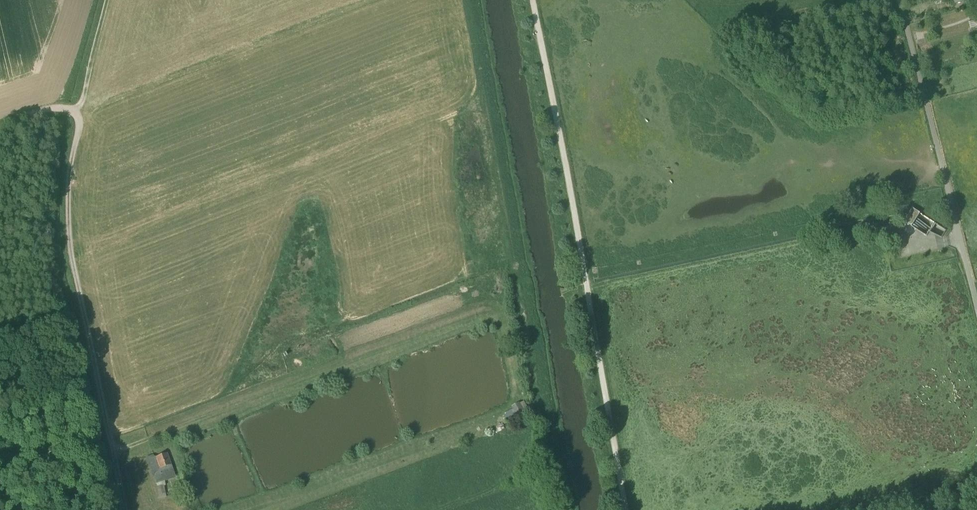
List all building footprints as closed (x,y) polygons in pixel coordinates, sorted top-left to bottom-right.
[(976,28),(976,21),(968,23),(970,30),(976,28)] [(905,223),(913,228),(921,215),(913,210),(905,223)] [(520,404),(525,413),(529,411),(524,402),(520,404)] [(525,413),(520,404),(520,403),(512,407),(514,410),(518,417),(525,413)] [(518,417),(514,410),(504,415),(511,427),(520,422),(518,417)] [(160,469),(161,469),(171,466),(167,454),(156,457),(160,469)] [(160,469),(156,457),(148,460),(154,477),(162,474),(161,469),(160,469)] [(175,478),(171,466),(161,469),(162,474),(165,482),(175,478)] [(165,482),(162,474),(154,477),(157,485),(165,482)] [(158,489),(162,499),(168,497),(165,486),(158,489)]
